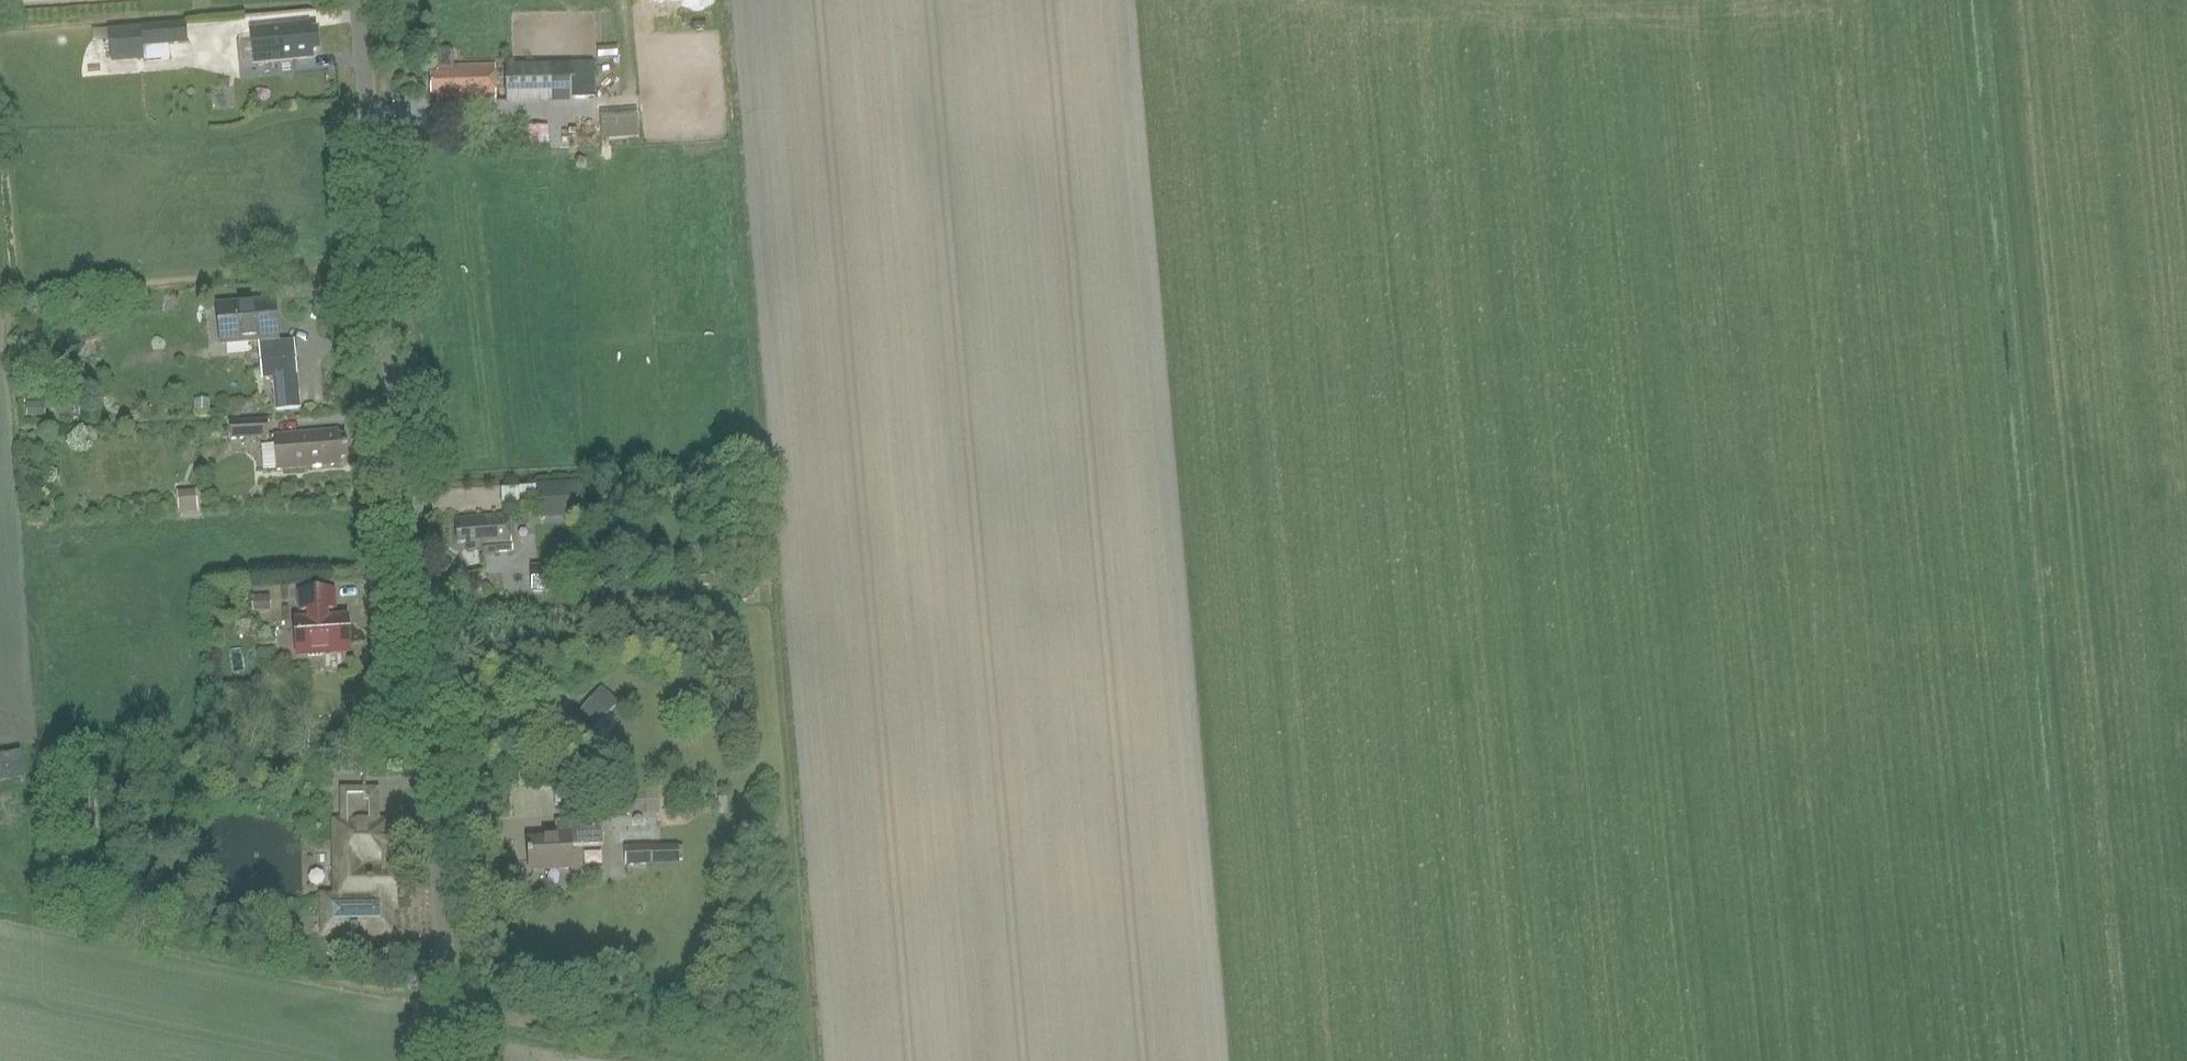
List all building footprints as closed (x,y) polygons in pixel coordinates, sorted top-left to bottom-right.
[(251,27),(254,62),(311,56),(311,50),(318,49),(315,28),(309,28),(308,22),(251,27)] [(188,43),(187,23),(109,29),(112,60),(144,58),(143,47),(188,43)] [(497,66),(454,66),(454,54),(449,50),(442,50),(438,54),(438,72),(427,72),(427,92),(440,92),(440,98),(497,97),(497,66)] [(588,63),(506,65),(507,104),(573,103),(573,98),(588,98),(588,63)] [(648,136),(647,112),(609,114),(609,138),(648,136)] [(549,145),(548,129),(526,130),(527,146),(549,145)] [(222,342),(272,338),(268,302),(219,306),(222,342)] [(277,412),(301,410),(295,341),(259,344),(263,380),(274,379),(277,412)] [(28,405),(28,417),(41,417),(41,405),(28,405)] [(268,420),(231,422),(231,440),(269,438),(268,420)] [(342,456),(348,456),(346,435),(340,436),(340,429),(276,433),(278,467),(342,463),(342,456)] [(589,515),(588,485),(538,487),(539,505),(544,504),(545,517),(589,515)] [(197,491),(178,492),(179,509),(198,508),(197,491)] [(510,516),(456,519),(457,543),(467,543),(467,553),(484,552),(484,557),(497,556),(497,554),(513,553),(510,516)] [(558,591),(558,565),(531,566),(531,592),(558,591)] [(308,610),(308,616),(294,617),(296,649),(307,649),(307,653),(320,653),(320,649),(348,647),(346,615),(325,616),(325,609),(332,608),(331,589),(301,591),(301,610),(308,610)] [(272,610),(271,596),(252,597),(253,612),(272,610)] [(0,753),(0,781),(25,776),(19,749),(0,753)] [(389,821),(377,821),(377,790),(343,790),(344,822),(335,822),(336,867),(344,867),(345,902),(324,902),(324,934),(390,933),(390,901),(397,901),(396,864),(378,865),(378,848),(389,848),(389,821)] [(573,846),(604,845),(603,820),(556,822),(557,837),(528,838),(530,871),(574,870),(573,846)] [(652,864),(651,845),(625,846),(626,866),(652,864)]
